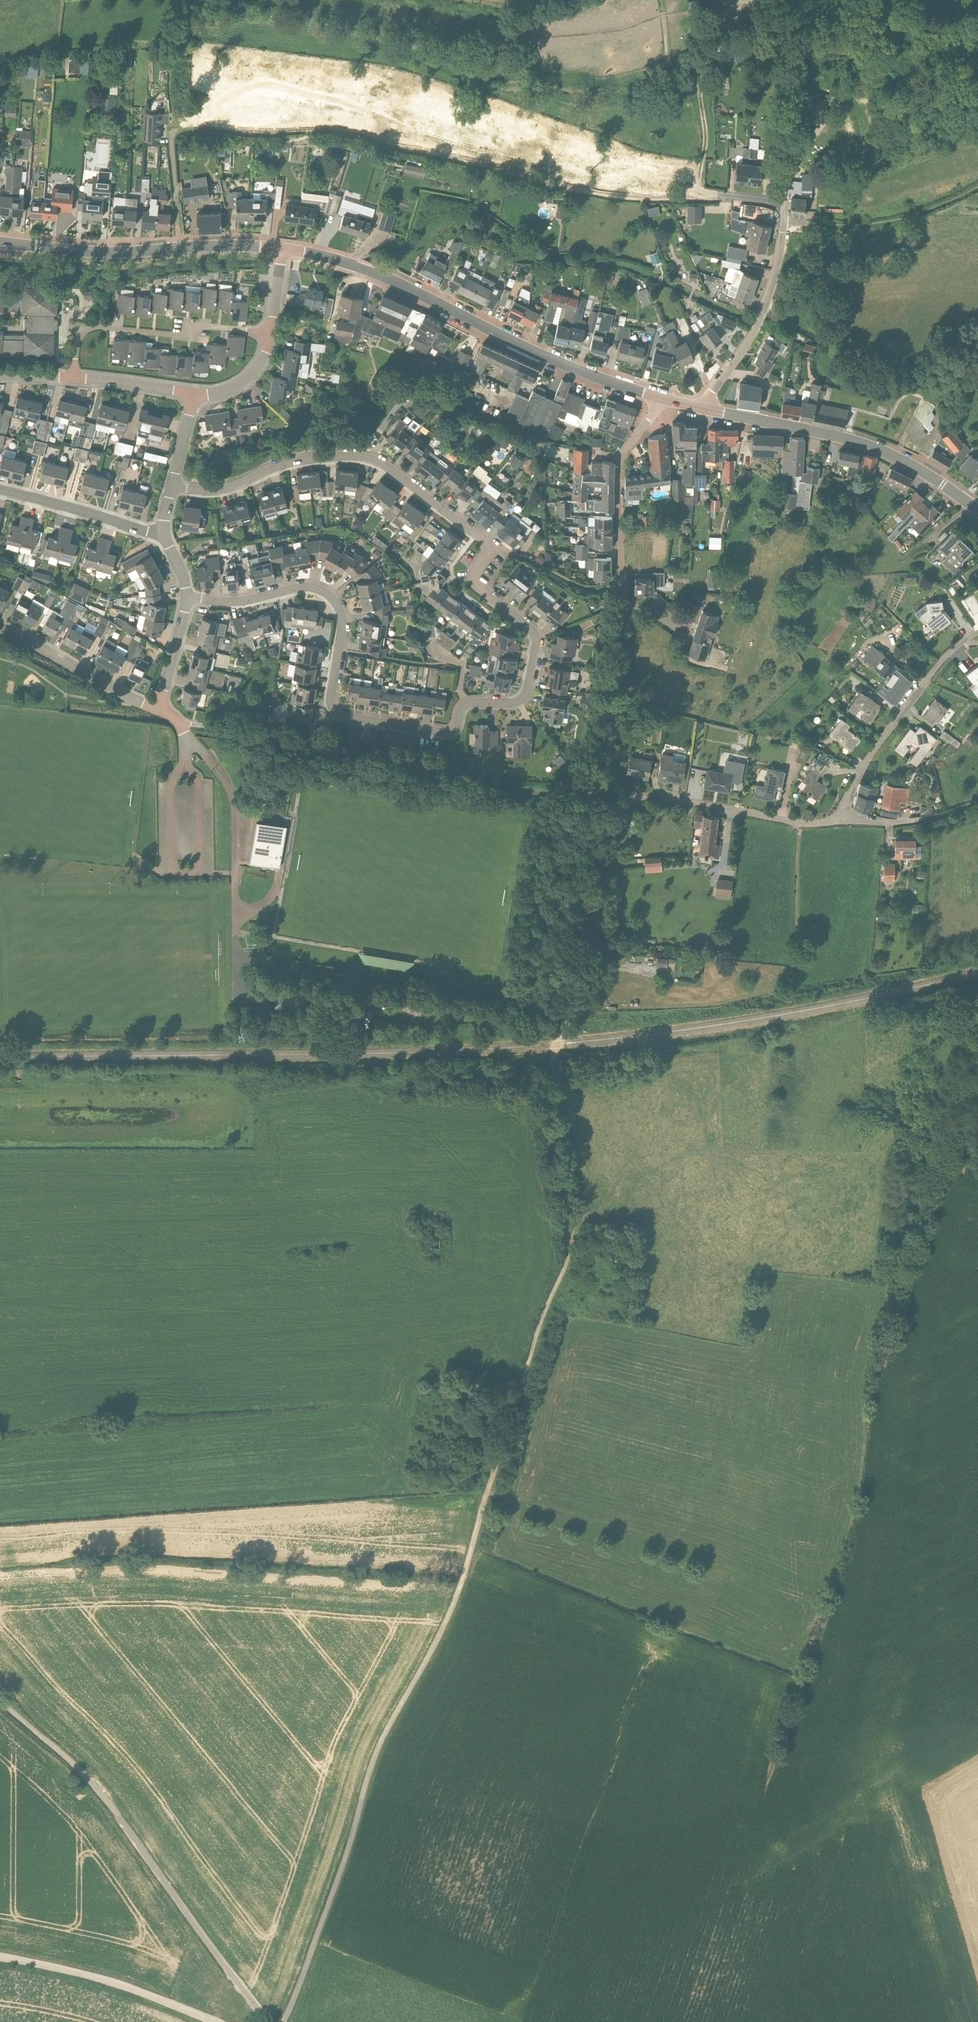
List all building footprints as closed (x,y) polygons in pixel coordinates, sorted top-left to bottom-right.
[(79,73),(89,73),(90,57),(80,56),(80,60),(79,73)] [(79,73),(80,60),(69,60),(68,72),(79,73)] [(28,61),(26,73),(38,74),(39,61),(28,61)] [(110,94),(117,94),(118,85),(110,84),(110,94)] [(44,92),(43,97),(51,98),(52,88),(45,88),(45,92),(44,92)] [(112,110),(113,97),(104,96),(103,109),(112,110)] [(16,116),(17,107),(5,106),(5,115),(16,116)] [(146,113),(145,140),(159,141),(160,114),(149,113),(146,113)] [(30,146),(32,132),(16,130),(15,145),(30,146)] [(761,165),(757,164),(758,149),(759,141),(750,140),(749,148),(751,149),(747,181),(760,182),(760,177),(770,177),(771,166),(761,165)] [(158,152),(158,144),(148,144),(148,152),(158,152)] [(743,148),(743,150),(736,150),(730,149),(729,159),(735,159),(735,156),(742,157),(742,162),(736,162),(735,180),(747,181),(751,149),(749,148),(743,148)] [(15,167),(5,166),(5,176),(6,176),(5,188),(0,188),(0,193),(0,212),(11,213),(15,167)] [(22,214),(25,189),(18,189),(20,167),(15,167),(11,213),(22,214)] [(418,167),(416,175),(424,176),(426,169),(418,167)] [(93,178),(91,192),(79,191),(77,209),(83,210),(82,220),(92,221),(92,217),(102,218),(103,200),(110,200),(112,180),(93,178)] [(38,180),(37,186),(33,185),(30,215),(42,216),(45,180),(38,180)] [(45,197),(45,194),(46,180),(45,180),(42,216),(55,218),(56,209),(71,211),(73,191),(53,189),(52,198),(45,197)] [(790,215),(804,216),(805,196),(801,196),(801,190),(811,191),(812,181),(802,180),(802,182),(793,181),(790,215)] [(182,189),(184,202),(209,198),(208,185),(182,189)] [(277,185),(276,193),(274,208),(280,208),(280,207),(283,186),(277,185)] [(157,189),(157,193),(156,193),(155,197),(151,197),(150,211),(143,210),(142,226),(156,227),(158,190),(157,189)] [(167,203),(167,200),(168,194),(165,194),(166,190),(158,190),(156,227),(169,229),(171,214),(162,212),(162,210),(163,210),(164,203),(167,203)] [(241,198),(242,193),(242,192),(229,192),(229,207),(236,207),(236,216),(241,216),(241,221),(250,221),(250,198),(241,198)] [(266,216),(267,208),(274,208),(276,193),(262,193),(262,198),(250,198),(250,221),(261,222),(261,216),(266,216)] [(329,214),(335,194),(330,193),(327,203),(324,212),(329,214)] [(338,206),(341,196),(335,194),(329,214),(335,216),(338,206)] [(124,224),(126,198),(114,196),(112,223),(124,224)] [(136,225),(138,199),(126,198),(124,224),(136,225)] [(320,200),(303,198),(302,198),(301,206),(300,206),(299,221),(313,223),(315,210),(319,211),(320,200)] [(299,221),(300,206),(287,204),(285,219),(299,221)] [(564,219),(566,206),(557,204),(555,217),(564,219)] [(648,207),(650,216),(662,214),(660,205),(648,207)] [(687,205),(687,222),(701,222),(702,205),(687,205)] [(353,233),(359,212),(345,208),(339,228),(353,233)] [(384,230),(386,224),(391,209),(385,208),(378,229),(384,230)] [(373,216),(370,215),(359,212),(353,233),(366,237),(373,216)] [(220,231),(222,231),(222,230),(222,227),(228,227),(226,213),(222,213),(197,214),(198,231),(198,232),(199,232),(199,231),(207,231),(208,231),(211,231),(212,231),(213,231),(220,231)] [(770,226),(752,222),(731,218),(730,229),(746,233),(768,238),(770,226)] [(765,250),(768,238),(746,233),(745,237),(749,238),(747,246),(755,248),(765,250)] [(745,261),(747,250),(729,246),(726,257),(745,261)] [(661,262),(657,252),(649,255),(653,265),(661,262)] [(421,273),(429,277),(429,275),(434,277),(435,275),(439,277),(438,279),(442,272),(448,274),(453,263),(455,259),(448,259),(446,264),(436,258),(434,264),(427,261),(425,266),(424,265),(422,268),(423,269),(421,273)] [(733,282),(754,289),(758,277),(742,272),(740,270),(739,269),(740,264),(721,260),(720,266),(729,268),(725,280),(731,282),(733,282)] [(511,270),(519,272),(521,266),(513,264),(511,270)] [(465,294),(471,297),(479,282),(482,276),(475,273),(473,276),(458,268),(452,281),(461,285),(459,290),(465,293),(464,294),(465,294)] [(688,281),(697,282),(698,274),(689,273),(688,281)] [(479,300),(485,303),(489,295),(495,297),(499,288),(493,286),(495,282),(482,275),(482,276),(479,282),(471,297),(471,298),(471,297),(478,300),(477,301),(478,301),(479,300)] [(711,285),(714,278),(706,276),(704,283),(711,285)] [(754,289),(733,282),(730,284),(727,295),(720,292),(718,298),(730,302),(732,296),(735,297),(735,298),(749,303),(754,289)] [(548,303),(551,292),(551,291),(552,286),(547,284),(545,290),(542,302),(548,303)] [(5,287),(0,287),(0,314),(4,314),(4,306),(8,306),(9,311),(17,311),(19,306),(22,306),(22,314),(28,315),(28,318),(25,318),(24,328),(28,329),(28,333),(24,332),(23,335),(3,335),(4,332),(0,332),(0,355),(3,355),(24,356),(54,356),(55,333),(54,333),(54,329),(57,330),(58,319),(54,319),(54,315),(58,315),(58,289),(22,288),(22,294),(5,294),(5,287)] [(199,311),(199,306),(201,287),(200,292),(186,290),(184,290),(182,309),(199,311)] [(215,307),(217,288),(201,287),(199,306),(215,307)] [(231,309),(233,292),(232,292),(233,290),(217,288),(215,307),(231,309)] [(166,313),(166,308),(168,289),(167,289),(167,294),(152,292),(150,311),(166,313)] [(182,309),(184,290),(168,289),(166,308),(182,309)] [(299,301),(326,306),(327,298),(322,297),(322,292),(307,289),(306,294),(300,293),(299,301)] [(504,289),(499,304),(505,306),(510,291),(504,289)] [(93,291),(84,291),(84,299),(92,299),(93,291)] [(574,310),(577,299),(573,297),(551,291),(551,292),(548,303),(544,319),(558,322),(554,340),(566,343),(574,310)] [(150,311),(152,292),(151,292),(151,297),(135,295),(133,314),(149,316),(150,311)] [(248,302),(232,300),(233,292),(231,309),(230,319),(246,321),(248,302)] [(135,295),(119,294),(117,313),(133,314),(135,295)] [(292,306),(294,295),(287,294),(285,304),(292,306)] [(519,320),(528,300),(517,294),(507,314),(519,320)] [(359,315),(362,298),(342,295),(339,312),(359,315)] [(399,340),(408,344),(409,342),(412,337),(411,336),(424,315),(410,308),(410,307),(393,299),(383,295),(373,319),(367,317),(361,328),(379,336),(386,323),(402,332),(399,340)] [(566,343),(579,346),(586,322),(581,320),(584,309),(586,299),(578,297),(575,308),(566,343)] [(527,307),(530,301),(528,300),(519,320),(532,326),(542,307),(536,304),(533,310),(527,307)] [(598,312),(598,313),(592,311),(587,329),(594,331),(597,319),(599,312),(598,312)] [(590,349),(605,353),(610,337),(605,336),(606,330),(609,331),(613,316),(599,312),(597,319),(594,331),(592,339),(590,349)] [(721,340),(712,327),(717,323),(709,312),(691,325),(703,341),(704,340),(710,347),(721,340)] [(431,344),(444,352),(450,342),(440,337),(442,334),(438,331),(442,324),(425,314),(424,315),(411,336),(412,337),(409,342),(416,345),(416,344),(428,351),(431,344)] [(733,330),(736,323),(723,317),(720,324),(733,330)] [(353,332),(352,332),(356,322),(338,319),(336,329),(334,340),(346,342),(345,346),(347,347),(350,338),(353,332)] [(690,350),(686,341),(679,344),(673,330),(676,329),(673,321),(663,325),(668,335),(667,335),(672,347),(676,354),(681,365),(694,359),(690,350)] [(652,341),(658,343),(660,333),(655,331),(655,329),(648,327),(646,332),(654,334),(652,341)] [(617,356),(632,360),(635,345),(628,343),(630,331),(616,328),(614,339),(621,340),(617,356)] [(353,332),(350,338),(358,340),(360,333),(353,332)] [(241,355),(243,356),(245,337),(228,335),(227,345),(225,364),(226,364),(227,354),(241,355)] [(663,345),(663,348),(655,346),(651,365),(669,369),(673,355),(676,354),(672,347),(667,335),(660,337),(663,345)] [(112,357),(128,359),(130,340),(114,338),(112,357)] [(771,361),(777,351),(782,342),(774,338),(770,345),(765,342),(757,356),(761,358),(758,365),(757,364),(757,365),(766,370),(769,372),(774,363),(771,361)] [(144,366),(146,347),(147,342),(130,340),(128,359),(144,361),(144,366)] [(296,376),(301,377),(302,370),(308,371),(310,364),(308,364),(310,350),(324,352),(326,344),(311,343),(297,341),(296,347),(295,347),(295,351),(286,350),(283,368),(287,369),(286,374),(296,376)] [(210,362),(225,364),(227,345),(211,343),(210,353),(208,372),(209,372),(210,362)] [(493,366),(499,351),(482,344),(477,355),(474,363),(475,364),(479,366),(475,373),(480,375),(487,362),(492,364),(492,365),(493,366)] [(644,347),(635,345),(632,360),(640,362),(644,347)] [(160,372),(162,353),(162,348),(146,347),(144,366),(159,367),(159,372),(160,372)] [(454,364),(464,368),(469,355),(460,351),(454,364)] [(499,364),(505,366),(501,376),(511,381),(513,376),(515,372),(520,361),(499,351),(493,366),(497,367),(499,364)] [(193,371),(208,372),(210,353),(194,352),(193,357),(191,376),(192,376),(193,371)] [(176,374),(177,355),(162,353),(160,372),(176,374)] [(176,374),(191,376),(193,357),(177,355),(176,374)] [(531,384),(534,379),(538,369),(520,361),(513,376),(511,381),(507,390),(516,394),(522,380),(531,384)] [(273,402),(285,403),(287,388),(294,389),(296,376),(286,374),(282,374),(282,378),(273,377),(271,395),(274,396),(273,402)] [(517,425),(546,438),(555,415),(558,408),(567,412),(564,419),(583,427),(582,430),(585,431),(588,424),(591,416),(597,418),(599,411),(599,409),(583,403),(585,399),(567,391),(571,383),(562,379),(553,400),(543,396),(537,393),(532,391),(528,399),(516,394),(502,423),(515,429),(517,425)] [(802,399),(795,398),(794,403),(801,404),(799,417),(811,420),(815,403),(817,404),(818,398),(820,389),(821,384),(819,384),(812,383),(809,401),(801,400),(802,399)] [(740,384),(736,406),(758,409),(762,387),(740,384)] [(540,386),(537,393),(543,396),(546,389),(540,386)] [(790,416),(799,417),(801,404),(794,403),(795,398),(796,395),(793,394),(789,394),(790,387),(785,386),(780,414),(790,416)] [(27,416),(31,400),(18,396),(14,413),(27,416)] [(914,413),(919,420),(926,408),(932,411),(935,405),(923,396),(914,413)] [(597,428),(605,431),(608,423),(607,423),(615,401),(607,398),(605,406),(601,405),(599,409),(599,411),(597,418),(591,416),(588,424),(597,427),(597,428)] [(70,418),(74,403),(60,399),(54,421),(60,423),(62,415),(69,417),(70,418)] [(38,418),(39,419),(39,418),(43,403),(31,400),(27,416),(38,420),(38,418)] [(608,423),(605,431),(614,434),(623,439),(628,428),(629,429),(636,409),(615,401),(607,423),(608,423)] [(420,402),(416,407),(426,414),(430,409),(420,402)] [(74,403),(70,418),(69,417),(67,424),(81,428),(79,434),(80,435),(76,447),(77,447),(83,449),(90,422),(83,421),(87,406),(74,403)] [(110,426),(115,407),(114,409),(107,407),(108,405),(102,403),(97,424),(90,422),(83,449),(89,450),(89,451),(91,444),(93,438),(94,438),(96,428),(109,431),(110,426)] [(847,410),(817,404),(815,403),(811,420),(811,423),(842,430),(847,410)] [(122,435),(124,428),(129,410),(123,409),(122,411),(115,409),(116,407),(115,407),(110,426),(115,427),(114,433),(122,435)] [(248,423),(264,421),(262,410),(256,411),(255,407),(237,410),(238,419),(235,419),(237,435),(250,433),(248,423)] [(426,414),(416,407),(412,411),(422,419),(426,414)] [(555,415),(564,419),(567,412),(558,408),(555,415)] [(919,420),(929,432),(934,428),(931,423),(935,416),(932,411),(926,408),(919,420)] [(148,438),(154,415),(147,413),(147,410),(141,409),(139,418),(141,419),(138,429),(137,435),(148,438)] [(210,415),(211,418),(205,419),(207,434),(224,431),(225,437),(237,435),(235,419),(230,420),(229,412),(210,415)] [(148,438),(151,439),(161,441),(165,425),(167,425),(170,416),(163,414),(162,417),(154,415),(148,438)] [(454,423),(455,424),(459,419),(457,418),(452,414),(448,419),(454,423)] [(36,427),(38,428),(44,430),(47,420),(39,418),(39,419),(38,418),(38,420),(36,427)] [(47,443),(53,422),(47,420),(44,430),(41,441),(47,443)] [(9,423),(3,422),(0,432),(0,434),(5,436),(6,436),(9,423)] [(682,425),(684,426),(684,422),(672,422),(673,438),(674,438),(674,448),(682,448),(682,425)] [(411,437),(410,437),(415,431),(405,424),(400,431),(395,427),(388,436),(393,440),(391,443),(397,448),(396,450),(398,452),(398,453),(401,450),(411,437)] [(473,428),(473,433),(478,436),(483,429),(475,424),(473,428)] [(683,468),(682,479),(683,479),(683,483),(694,484),(695,470),(696,447),(696,444),(696,426),(689,425),(684,426),(682,425),(682,448),(683,448),(683,450),(688,450),(688,469),(683,468)] [(555,426),(549,438),(559,442),(565,430),(555,426)] [(38,428),(35,440),(41,441),(44,430),(38,428)] [(719,461),(725,462),(725,459),(728,459),(729,452),(728,451),(728,444),(735,444),(735,441),(735,437),(737,437),(737,430),(721,430),(721,428),(709,428),(708,439),(718,439),(719,461)] [(941,436),(956,453),(965,445),(953,431),(951,428),(941,436)] [(649,438),(652,469),(669,467),(666,433),(649,438)] [(801,472),(803,438),(792,437),(792,442),(782,442),(783,437),(753,435),(752,450),(783,450),(783,458),(783,474),(793,473),(790,494),(783,493),(781,505),(781,510),(793,512),(794,507),(795,502),(796,503),(801,472)] [(501,436),(497,445),(506,449),(510,440),(509,440),(501,436)] [(950,462),(952,464),(958,456),(956,453),(941,436),(928,456),(946,467),(950,462)] [(410,461),(412,463),(413,464),(417,459),(425,448),(415,440),(411,437),(401,450),(406,453),(405,454),(411,459),(410,461)] [(593,446),(601,447),(603,447),(603,439),(591,438),(591,446),(593,446)] [(718,461),(719,461),(718,439),(708,439),(708,444),(701,444),(701,448),(696,447),(695,470),(702,470),(702,460),(718,460),(718,461)] [(32,452),(38,454),(41,441),(35,440),(32,452)] [(47,443),(41,441),(38,454),(44,456),(47,443)] [(123,456),(127,443),(120,442),(119,447),(117,454),(123,456)] [(130,458),(134,445),(127,443),(123,456),(130,458)] [(956,453),(958,456),(961,459),(970,451),(965,445),(956,453)] [(73,460),(79,461),(83,449),(77,447),(76,450),(73,460)] [(136,456),(142,457),(142,456),(144,450),(144,448),(138,447),(138,449),(136,454),(136,456)] [(429,451),(425,448),(417,459),(421,463),(415,471),(423,477),(438,458),(429,451)] [(89,450),(83,449),(79,461),(85,463),(89,450)] [(587,463),(587,452),(588,450),(574,450),(574,452),(569,451),(568,461),(573,461),(573,463),(574,463),(587,463)] [(847,475),(861,477),(864,455),(840,450),(837,463),(849,464),(847,475)] [(157,454),(147,452),(145,451),(144,458),(148,459),(155,461),(156,460),(166,463),(168,457),(157,454)] [(971,454),(960,468),(971,477),(976,471),(977,472),(977,460),(971,454)] [(509,465),(517,470),(523,461),(516,455),(509,465)] [(864,455),(861,477),(867,478),(872,479),(876,459),(877,457),(864,455)] [(15,459),(3,456),(0,466),(0,473),(10,476),(15,459)] [(123,456),(122,461),(120,469),(126,470),(130,458),(123,456)] [(448,464),(447,465),(438,458),(423,477),(433,485),(440,476),(444,479),(453,468),(448,464)] [(22,480),(27,462),(15,459),(10,476),(21,479),(22,480)] [(154,467),(155,461),(148,459),(147,465),(154,467)] [(52,482),(57,464),(45,461),(40,479),(41,479),(52,482)] [(613,482),(613,481),(613,462),(603,461),(603,463),(592,463),(592,472),(587,472),(587,463),(574,463),(573,481),(593,484),(594,471),(603,472),(603,481),(613,482)] [(724,478),(724,481),(726,481),(726,482),(732,482),(733,478),(734,472),(734,462),(725,462),(724,478)] [(811,482),(817,482),(818,463),(812,462),(812,467),(808,467),(807,473),(801,472),(796,503),(801,503),(803,488),(810,489),(811,482)] [(64,485),(69,468),(57,464),(52,482),(63,485),(64,485)] [(670,475),(669,467),(652,469),(652,474),(644,474),(627,476),(626,476),(625,476),(625,488),(625,499),(642,499),(642,491),(646,491),(645,487),(661,485),(661,490),(670,489),(668,475),(670,475)] [(456,492),(465,481),(460,477),(462,475),(453,468),(444,479),(444,480),(441,485),(444,487),(445,486),(452,490),(452,489),(456,492)] [(894,493),(903,497),(912,479),(891,468),(882,485),(895,492),(894,493)] [(344,488),(346,471),(336,469),(335,480),(327,480),(327,499),(332,499),(333,494),(344,495),(345,488),(344,488)] [(327,480),(320,480),(319,471),(309,473),(310,490),(321,489),(322,499),(327,499),(327,480)] [(355,498),(359,499),(360,498),(365,486),(357,482),(358,472),(346,471),(344,488),(345,488),(356,489),(355,498)] [(613,493),(613,482),(603,481),(603,472),(594,471),(593,484),(573,481),(573,493),(586,493),(587,493),(602,493),(613,493)] [(93,493),(97,476),(85,473),(81,490),(93,493)] [(299,491),(310,490),(309,473),(297,474),(298,485),(292,486),(294,500),(300,499),(299,491)] [(471,503),(486,483),(472,473),(467,479),(465,481),(456,492),(457,493),(455,496),(455,497),(456,496),(459,498),(460,496),(466,501),(467,500),(471,503)] [(694,487),(698,487),(706,487),(706,474),(702,474),(695,474),(694,484),(694,487)] [(105,496),(109,479),(97,476),(93,493),(104,496),(105,496)] [(672,501),(682,501),(684,501),(683,483),(683,479),(682,479),(671,479),(672,501)] [(379,501),(389,488),(379,481),(373,489),(365,486),(360,498),(360,499),(357,507),(362,508),(364,502),(373,508),(379,501)] [(479,519),(495,498),(483,489),(486,484),(486,483),(471,503),(476,508),(471,514),(479,519)] [(855,494),(864,495),(865,488),(856,487),(855,494)] [(130,509),(135,491),(123,488),(118,506),(119,506),(130,509)] [(277,510),(288,507),(282,488),(272,491),(277,510)] [(397,506),(392,502),(398,494),(389,488),(379,501),(386,507),(382,513),(388,518),(397,506)] [(135,491),(130,509),(142,512),(147,494),(135,491)] [(264,513),(277,510),(272,491),(258,495),(264,513)] [(909,523),(924,505),(920,501),(923,498),(915,491),(897,512),(904,518),(909,523)] [(573,493),(573,500),(585,500),(585,510),(612,511),(613,493),(602,493),(602,500),(587,500),(587,493),(586,493),(573,493)] [(694,504),(694,496),(693,496),(690,496),(690,493),(685,493),(685,504),(687,504),(693,504),(694,504)] [(503,515),(504,515),(512,504),(506,499),(502,504),(495,498),(479,519),(488,526),(491,522),(495,525),(503,515)] [(571,508),(571,501),(571,500),(558,500),(558,501),(558,505),(558,508),(571,508)] [(571,500),(571,501),(575,501),(581,507),(585,510),(585,500),(573,500),(571,500)] [(716,511),(720,511),(720,500),(711,500),(710,510),(711,510),(716,511)] [(396,515),(406,522),(417,508),(407,501),(401,509),(397,506),(388,518),(392,521),(396,515)] [(240,525),(252,521),(247,502),(234,506),(240,525)] [(914,528),(921,535),(940,513),(933,506),(930,510),(924,505),(909,523),(914,528)] [(185,506),(182,528),(189,529),(190,524),(198,525),(198,527),(205,527),(206,518),(199,517),(201,509),(185,506)] [(228,528),(240,525),(234,506),(223,509),(228,528)] [(412,542),(415,538),(424,526),(419,523),(425,515),(417,508),(406,522),(414,528),(410,535),(407,538),(412,542)] [(571,516),(571,508),(558,508),(558,516),(564,516),(571,516)] [(516,525),(521,519),(514,514),(509,519),(504,515),(503,515),(495,525),(500,530),(497,534),(504,539),(515,524),(516,525)] [(20,546),(27,517),(22,516),(19,526),(11,524),(6,542),(20,546)] [(588,516),(588,526),(594,526),(612,527),(612,517),(588,516)] [(27,517),(20,546),(34,549),(35,545),(39,546),(43,533),(31,529),(34,519),(27,517)] [(504,539),(513,546),(516,542),(521,546),(529,535),(528,534),(532,528),(521,519),(516,525),(515,524),(504,539)] [(588,535),(612,536),(612,527),(594,526),(588,526),(588,527),(588,535)] [(59,557),(67,529),(60,527),(57,538),(49,536),(48,539),(44,538),(41,552),(59,557)] [(425,537),(430,531),(426,528),(421,534),(425,537)] [(59,557),(73,560),(78,544),(70,542),(73,530),(67,529),(59,557)] [(441,540),(455,550),(461,542),(447,531),(441,540)] [(963,564),(962,563),(973,552),(953,532),(937,547),(947,556),(941,562),(953,574),(963,564)] [(576,551),(588,552),(588,547),(612,548),(612,536),(588,535),(588,536),(584,536),(584,544),(576,544),(576,551)] [(97,568),(105,539),(99,538),(96,549),(88,547),(83,564),(97,568)] [(709,549),(721,549),(721,538),(710,538),(709,549)] [(97,568),(111,572),(116,555),(108,553),(112,541),(105,539),(97,568)] [(311,558),(317,557),(320,539),(306,542),(307,547),(294,549),(295,552),(299,568),(299,566),(312,563),(311,558)] [(325,565),(333,569),(342,553),(331,547),(332,541),(320,539),(317,557),(319,557),(323,557),(323,559),(327,561),(325,565)] [(448,559),(455,550),(441,540),(434,549),(448,559)] [(299,568),(295,552),(284,554),(282,547),(275,548),(278,563),(284,562),(286,571),(290,570),(290,572),(293,574),(297,573),(299,570),(299,568)] [(272,565),(278,563),(275,548),(269,549),(270,554),(260,557),(265,582),(275,579),(276,579),(272,565)] [(371,554),(375,559),(382,554),(378,549),(371,554)] [(441,569),(448,559),(434,549),(427,558),(441,569)] [(354,551),(352,556),(343,551),(342,553),(333,569),(334,567),(342,572),(343,568),(348,571),(351,575),(367,562),(360,555),(354,551)] [(588,552),(576,551),(576,559),(585,559),(585,566),(611,567),(611,558),(594,557),(594,553),(588,552)] [(158,568),(151,555),(146,558),(143,552),(122,562),(127,571),(136,568),(140,577),(145,574),(158,568)] [(542,563),(545,558),(538,555),(536,560),(535,560),(542,564),(542,563)] [(265,582),(260,557),(259,557),(259,556),(248,559),(248,556),(242,557),(243,563),(242,563),(245,576),(251,575),(254,584),(255,584),(265,582)] [(213,577),(221,576),(219,558),(209,559),(209,566),(197,567),(199,587),(214,585),(213,577)] [(437,574),(441,569),(427,558),(420,568),(423,570),(419,575),(423,591),(429,595),(427,597),(434,603),(444,590),(438,586),(440,584),(442,586),(445,581),(444,580),(445,580),(445,578),(444,578),(445,576),(440,573),(438,575),(437,574)] [(237,564),(238,569),(236,569),(235,563),(227,563),(227,570),(226,571),(228,588),(229,588),(238,587),(239,587),(238,577),(245,576),(242,563),(237,564)] [(379,592),(377,577),(381,574),(372,565),(361,574),(366,581),(358,583),(361,596),(379,592)] [(611,579),(611,567),(585,566),(585,568),(593,568),(593,578),(595,578),(595,585),(608,585),(608,579),(611,579)] [(147,596),(160,595),(158,583),(164,580),(158,568),(145,574),(140,577),(147,589),(146,589),(146,590),(139,591),(139,597),(147,596)] [(31,576),(39,580),(41,572),(33,570),(33,571),(31,576)] [(707,587),(720,587),(720,570),(707,570),(707,587)] [(653,591),(653,586),(664,586),(664,572),(652,572),(652,578),(635,578),(635,585),(635,586),(635,588),(635,589),(635,591),(653,591)] [(511,593),(519,600),(533,583),(521,574),(518,578),(512,574),(505,583),(514,590),(511,593)] [(539,575),(536,580),(541,584),(544,579),(539,575)] [(24,579),(18,576),(12,587),(18,590),(14,596),(15,596),(24,579)] [(12,612),(24,618),(33,601),(32,600),(33,600),(23,594),(29,582),(24,579),(15,596),(19,599),(12,612)] [(67,597),(83,604),(90,590),(74,583),(67,597)] [(960,592),(955,585),(950,589),(955,596),(960,592)] [(2,607),(9,591),(0,588),(0,606),(2,607)] [(541,617),(551,603),(539,593),(541,591),(536,588),(527,599),(532,603),(529,607),(541,617)] [(375,607),(376,614),(389,613),(389,605),(386,590),(379,592),(361,596),(364,609),(375,607)] [(441,613),(453,596),(444,590),(434,603),(439,607),(437,610),(441,613)] [(561,624),(570,613),(560,605),(565,598),(559,593),(551,603),(541,617),(542,617),(543,615),(553,623),(556,620),(561,624)] [(50,594),(44,605),(49,608),(55,597),(50,594)] [(146,616),(162,620),(166,607),(162,606),(160,595),(147,596),(147,601),(150,603),(149,605),(143,606),(141,615),(146,616)] [(446,616),(447,615),(451,618),(461,603),(453,596),(441,613),(446,616)] [(42,628),(53,634),(60,622),(66,625),(69,619),(75,608),(77,604),(67,599),(56,620),(49,616),(42,628)] [(920,616),(932,630),(938,626),(940,629),(950,621),(942,611),(944,610),(944,609),(943,609),(942,600),(927,603),(927,609),(927,610),(920,616)] [(41,611),(41,610),(43,606),(33,601),(24,618),(34,624),(41,611)] [(458,626),(458,625),(470,609),(461,603),(451,618),(450,620),(458,626)] [(105,611),(89,605),(88,608),(104,616),(105,611)] [(302,628),(305,608),(294,606),(293,612),(286,611),(284,625),(302,628)] [(75,608),(69,619),(74,622),(76,623),(79,618),(82,612),(75,608)] [(302,628),(315,629),(321,631),(323,617),(317,616),(318,610),(305,608),(302,628)] [(210,616),(218,617),(219,611),(211,609),(210,616)] [(465,625),(469,628),(478,615),(470,609),(458,625),(458,626),(462,629),(465,625)] [(710,622),(713,614),(703,610),(688,654),(706,660),(711,643),(713,635),(715,636),(719,625),(710,622)] [(274,633),(281,631),(277,618),(271,619),(269,613),(256,617),(261,632),(273,629),(274,633)] [(361,634),(385,637),(387,623),(389,622),(389,613),(376,614),(376,622),(363,620),(361,634)] [(138,628),(142,630),(160,635),(164,621),(162,620),(146,616),(141,615),(140,616),(137,627),(138,628)] [(489,623),(478,615),(469,628),(470,629),(467,634),(476,640),(489,623)] [(101,637),(110,621),(109,621),(110,620),(102,616),(94,632),(85,628),(82,633),(74,646),(85,652),(95,634),(101,637)] [(117,617),(113,622),(122,627),(125,621),(117,617)] [(227,624),(217,622),(217,621),(202,617),(199,629),(214,633),(219,634),(224,635),(227,624)] [(250,635),(261,632),(256,617),(246,620),(248,626),(241,628),(245,642),(251,640),(250,635)] [(114,630),(117,625),(110,621),(101,637),(106,640),(96,658),(107,664),(118,645),(107,639),(113,629),(114,630)] [(122,627),(134,634),(138,628),(137,627),(125,621),(122,627)] [(436,639),(442,631),(434,625),(434,624),(429,625),(429,636),(435,636),(435,638),(436,639)] [(418,638),(429,636),(429,625),(417,626),(418,638)] [(71,627),(64,640),(74,646),(82,633),(71,627)] [(240,644),(245,642),(241,628),(236,630),(240,644)] [(219,634),(214,633),(199,629),(196,641),(203,643),(201,649),(215,653),(217,645),(219,634)] [(443,647),(450,637),(442,631),(436,639),(436,641),(443,647)] [(498,655),(508,657),(505,656),(507,651),(505,650),(506,647),(517,649),(518,642),(516,641),(517,636),(499,633),(498,639),(492,638),(489,653),(498,655)] [(384,647),(385,637),(361,634),(359,647),(372,649),(371,654),(385,656),(386,648),(384,647)] [(139,643),(142,638),(135,635),(133,640),(127,650),(118,645),(107,664),(118,670),(124,658),(129,661),(139,643)] [(571,659),(576,637),(558,635),(557,644),(553,643),(551,656),(571,659)] [(449,651),(456,641),(450,637),(443,647),(449,651)] [(418,648),(419,642),(418,641),(411,641),(410,649),(419,650),(420,648),(418,648)] [(144,646),(139,643),(129,661),(134,663),(128,675),(140,681),(149,662),(143,659),(145,654),(141,652),(144,646)] [(299,644),(298,651),(296,664),(315,667),(317,657),(321,657),(323,648),(299,644)] [(469,658),(476,649),(470,644),(463,654),(469,658)] [(885,655),(873,646),(873,645),(863,658),(875,667),(876,666),(889,677),(879,692),(895,703),(912,680),(882,658),(885,655)] [(206,670),(210,671),(211,669),(212,670),(215,658),(214,658),(215,653),(201,649),(200,654),(194,653),(190,666),(206,670)] [(508,657),(498,655),(497,660),(494,660),(492,666),(489,665),(488,672),(495,673),(501,675),(501,674),(503,668),(512,670),(515,659),(508,657)] [(318,676),(314,675),(315,667),(296,664),(294,675),(294,678),(297,678),(297,683),(298,684),(316,687),(318,676)] [(977,697),(977,667),(977,665),(965,674),(972,683),(968,686),(977,697)] [(190,666),(188,677),(194,678),(192,684),(206,688),(206,687),(208,681),(203,680),(206,670),(190,666)] [(469,674),(469,675),(481,678),(483,671),(470,668),(470,669),(469,674)] [(568,678),(569,671),(549,668),(548,674),(550,675),(548,685),(554,686),(553,692),(567,694),(569,678),(568,678)] [(511,676),(501,674),(501,675),(495,673),(494,680),(486,679),(485,685),(509,689),(511,676)] [(354,683),(355,677),(350,677),(346,699),(357,701),(360,684),(354,683)] [(381,685),(382,685),(383,678),(379,677),(378,682),(377,687),(370,686),(368,703),(378,704),(381,685)] [(368,703),(370,686),(364,685),(365,679),(361,679),(360,684),(357,701),(368,703)] [(212,689),(206,687),(206,688),(192,684),(191,690),(185,688),(181,701),(186,702),(185,708),(195,710),(199,693),(204,694),(211,695),(212,689)] [(314,701),(316,687),(298,684),(297,694),(293,693),(292,703),(296,704),(307,705),(307,700),(314,701)] [(382,685),(381,685),(378,704),(378,707),(389,709),(392,687),(382,685)] [(407,689),(408,686),(403,686),(403,689),(400,708),(411,710),(414,690),(407,689)] [(403,689),(392,687),(389,709),(400,711),(400,708),(403,689)] [(421,711),(424,695),(418,694),(418,688),(414,688),(414,690),(411,710),(421,711)] [(435,696),(436,691),(432,690),(431,696),(424,695),(421,711),(432,713),(435,696)] [(860,717),(870,723),(878,711),(877,710),(880,705),(860,690),(848,708),(856,713),(860,707),(865,710),(860,717)] [(435,696),(432,713),(443,715),(447,692),(442,692),(441,697),(435,696)] [(561,722),(565,700),(544,697),(543,708),(545,708),(544,719),(561,722)] [(579,706),(586,707),(588,698),(580,697),(579,706)] [(936,725),(948,708),(935,698),(929,705),(928,704),(928,705),(930,706),(923,715),(936,725)] [(310,706),(307,705),(296,704),(293,718),(289,717),(287,723),(301,726),(302,719),(311,721),(313,707),(310,706)] [(850,724),(843,719),(845,716),(837,710),(836,711),(835,715),(841,719),(830,733),(840,740),(839,741),(851,750),(859,738),(846,728),(850,724)] [(487,749),(497,749),(497,731),(488,731),(488,725),(475,725),(474,733),(468,733),(468,744),(476,744),(487,745),(487,749)] [(531,756),(531,736),(531,726),(507,726),(507,743),(513,743),(513,756),(531,756)] [(910,760),(916,765),(928,749),(926,748),(934,737),(924,729),(924,730),(920,736),(918,734),(916,735),(914,733),(915,732),(910,728),(904,735),(905,736),(895,749),(895,750),(896,749),(903,755),(910,747),(909,746),(912,741),(921,747),(910,760)] [(960,743),(944,731),(940,736),(949,743),(957,748),(960,743)] [(966,743),(971,747),(975,741),(970,737),(966,743)] [(946,748),(953,753),(957,748),(949,743),(946,748)] [(658,778),(681,782),(685,762),(684,762),(686,755),(674,752),(672,760),(672,759),(672,756),(663,754),(658,778)] [(464,763),(472,764),(473,757),(466,755),(464,763)] [(560,755),(554,760),(559,767),(565,762),(560,755)] [(926,764),(930,767),(937,758),(932,755),(926,764)] [(648,777),(651,761),(630,757),(627,773),(648,777)] [(826,764),(816,758),(814,757),(810,763),(813,765),(803,781),(807,784),(803,790),(808,793),(807,794),(809,796),(810,795),(818,800),(827,787),(816,780),(826,764)] [(740,783),(743,771),(743,767),(726,763),(724,773),(708,770),(705,787),(729,792),(731,781),(740,783)] [(780,790),(784,771),(768,768),(764,786),(756,785),(754,796),(773,800),(775,789),(780,790)] [(877,786),(860,784),(853,806),(869,811),(877,786)] [(880,814),(897,817),(901,788),(885,785),(880,814)] [(715,844),(717,826),(718,816),(696,814),(694,827),(702,828),(699,856),(718,858),(720,845),(715,844)] [(255,832),(249,862),(279,868),(282,853),(284,842),(282,842),(284,825),(273,823),(273,824),(259,821),(256,833),(255,832)] [(895,858),(915,858),(915,856),(921,856),(921,846),(915,846),(915,840),(895,839),(895,858)] [(646,867),(661,865),(660,856),(645,858),(646,867)] [(894,881),(895,864),(884,864),(884,881),(894,881)] [(716,893),(730,894),(732,881),(718,880),(716,893)] [(669,963),(676,963),(676,958),(658,957),(658,966),(669,966),(669,963)]
